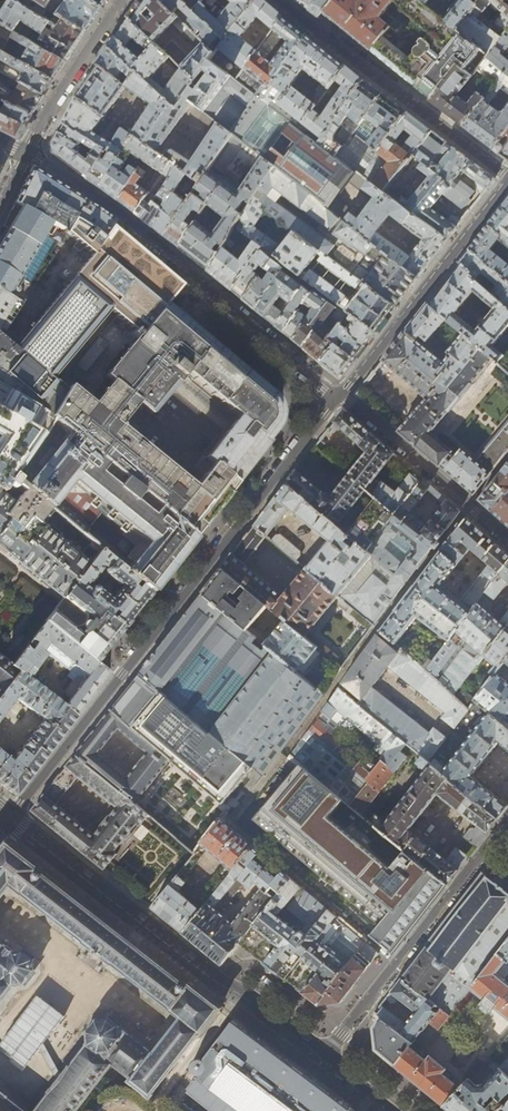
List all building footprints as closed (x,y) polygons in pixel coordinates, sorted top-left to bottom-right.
[(14,32),(21,21),(42,34),(45,29),(50,22),(16,0),(9,0),(11,1),(2,15),(0,14),(0,24),(14,32)] [(45,8),(47,5),(51,0),(33,0),(45,8)] [(102,7),(90,0),(68,0),(68,1),(59,13),(47,5),(45,8),(64,20),(84,32),(92,21),(102,7)] [(127,17),(153,42),(172,22),(183,32),(188,26),(160,0),(138,0),(136,3),(127,17)] [(188,26),(204,42),(210,47),(220,36),(193,11),(181,0),(160,0),(188,26)] [(193,11),(202,1),(203,1),(202,0),(181,0),(193,11)] [(225,40),(256,0),(229,0),(232,3),(228,8),(219,0),(207,0),(206,1),(203,1),(202,1),(193,11),(220,36),(225,40)] [(264,0),(256,0),(225,40),(215,52),(209,61),(208,62),(210,64),(213,64),(235,80),(283,16),(282,15),(269,4),(264,0)] [(296,1),(319,16),(323,12),(333,0),(295,0),(296,1)] [(351,34),(377,56),(402,76),(430,99),(458,65),(471,76),(472,75),(477,69),(486,58),(487,56),(456,30),(426,6),(419,0),(358,0),(357,1),(356,0),(332,0),(323,12),(351,34)] [(426,6),(456,30),(476,4),(471,1),(472,0),(430,0),(426,6)] [(487,56),(507,29),(507,0),(479,0),(476,4),(456,30),(487,56)] [(256,96),(261,99),(307,35),(293,24),(283,16),(235,80),(256,96)] [(159,47),(153,42),(127,17),(117,31),(107,46),(135,72),(175,110),(184,98),(196,82),(182,69),(179,72),(167,61),(170,58),(159,47)] [(66,58),(84,32),(64,20),(58,28),(50,22),(45,29),(42,34),(40,38),(48,43),(44,49),(65,60),(66,58)] [(65,60),(44,49),(14,32),(0,24),(0,50),(2,52),(8,42),(13,45),(16,44),(17,43),(18,42),(29,48),(21,62),(52,78),(55,75),(65,60)] [(487,56),(486,58),(504,74),(507,77),(507,62),(499,54),(498,56),(495,54),(498,51),(503,54),(507,47),(507,29),(487,56)] [(312,110),(335,80),(345,66),(327,51),(307,35),(261,99),(256,96),(228,131),(232,134),(264,158),(291,123),(299,129),(312,110)] [(163,42),(159,47),(170,58),(182,69),(196,82),(184,98),(228,131),(256,96),(235,80),(213,64),(210,64),(208,62),(209,61),(215,52),(210,47),(204,42),(191,57),(172,40),(167,45),(163,42)] [(95,64),(98,66),(125,86),(135,72),(107,46),(106,48),(95,64)] [(52,78),(21,62),(2,52),(0,50),(0,60),(21,71),(23,75),(19,82),(42,94),(44,91),(52,78)] [(477,69),(496,84),(504,74),(486,58),(477,69)] [(12,78),(17,81),(20,76),(19,76),(18,74),(0,64),(0,72),(12,78)] [(444,113),(461,126),(486,95),(479,89),(467,103),(456,95),(473,76),(472,75),(471,76),(458,65),(430,99),(428,101),(444,113)] [(175,110),(135,72),(125,86),(98,66),(95,71),(77,97),(105,116),(108,119),(131,136),(158,153),(179,120),(182,123),(188,115),(209,129),(199,145),(198,145),(195,150),(198,152),(195,157),(171,141),(166,149),(167,150),(163,156),(171,162),(177,167),(193,179),(197,173),(204,177),(208,170),(211,165),(232,134),(228,131),(184,98),(175,110)] [(363,81),(345,66),(335,80),(344,87),(336,97),(329,106),(321,117),(312,110),(299,129),(335,155),(342,146),(343,147),(344,145),(383,94),(372,86),(365,80),(364,80),(363,81)] [(504,74),(496,84),(492,88),(497,92),(500,88),(507,95),(507,77),(504,74)] [(42,94),(19,82),(17,81),(12,78),(9,84),(17,89),(14,94),(0,86),(0,98),(31,113),(36,104),(42,94)] [(395,103),(383,94),(344,145),(348,148),(356,136),(376,152),(407,112),(395,103)] [(492,149),(507,128),(507,102),(499,113),(488,104),(492,99),(487,95),(486,95),(461,126),(476,138),(492,149)] [(66,118),(63,123),(76,132),(76,131),(106,151),(118,157),(131,136),(108,119),(108,120),(98,135),(93,132),(103,117),(104,118),(105,116),(77,97),(66,118)] [(31,113),(0,98),(0,114),(24,125),(25,124),(31,113)] [(335,155),(383,192),(432,131),(420,122),(407,112),(376,152),(356,136),(348,148),(344,145),(343,147),(342,146),(335,155)] [(24,125),(0,114),(0,131),(16,139),(17,139),(24,125)] [(62,125),(59,132),(79,146),(83,149),(100,160),(106,151),(76,131),(76,132),(63,123),(62,125)] [(403,264),(402,266),(417,278),(430,261),(447,240),(383,192),(335,155),(299,129),(291,123),(264,158),(275,166),(394,260),(395,258),(403,264)] [(507,161),(507,128),(492,149),(498,154),(506,160),(507,161)] [(477,165),(432,131),(383,192),(447,240),(463,220),(458,216),(457,219),(452,215),(448,221),(431,208),(442,194),(461,209),(466,205),(470,200),(469,198),(474,191),(460,180),(459,181),(455,178),(462,169),(477,181),(476,182),(479,191),(478,193),(481,196),(494,178),(477,165)] [(54,152),(89,178),(100,160),(83,149),(80,153),(76,150),(79,146),(59,132),(57,135),(53,144),(54,152)] [(200,199),(208,205),(179,247),(193,257),(209,268),(234,228),(254,197),(275,166),(264,158),(232,134),(211,165),(223,173),(219,179),(208,170),(204,177),(199,184),(196,188),(203,194),(200,199)] [(129,165),(137,171),(118,201),(120,203),(136,214),(171,162),(163,156),(158,153),(131,136),(118,157),(126,163),(129,165)] [(98,187),(99,188),(118,157),(106,151),(100,160),(89,178),(87,181),(98,187)] [(109,195),(118,201),(137,171),(129,165),(128,167),(129,168),(125,174),(120,171),(121,168),(122,169),(126,163),(118,157),(99,188),(109,195)] [(138,216),(153,228),(164,211),(153,203),(177,167),(171,162),(136,214),(138,216)] [(405,294),(417,278),(402,266),(394,260),(275,166),(254,197),(268,207),(265,211),(293,232),(393,305),(395,306),(405,294)] [(155,229),(165,237),(193,194),(196,188),(199,184),(193,179),(177,167),(153,203),(164,211),(153,228),(155,229)] [(31,168),(3,226),(6,228),(9,230),(32,190),(70,213),(76,216),(74,220),(103,238),(111,227),(114,224),(116,222),(93,206),(32,168),(31,168)] [(9,291),(15,282),(51,221),(61,229),(70,213),(32,190),(9,230),(4,237),(0,243),(0,286),(9,291)] [(179,247),(208,205),(200,199),(193,194),(165,237),(167,239),(178,248),(179,247)] [(352,315),(352,314),(374,331),(386,314),(393,305),(293,232),(278,250),(276,248),(278,245),(253,227),(265,211),(268,207),(254,197),(234,228),(262,247),(261,250),(271,259),(274,255),(285,265),(307,282),(352,315)] [(487,225),(501,236),(504,233),(507,237),(507,228),(507,227),(507,213),(501,208),(494,216),(487,225)] [(69,279),(109,313),(139,337),(165,306),(172,297),(181,286),(123,237),(111,227),(103,238),(74,220),(76,216),(70,213),(61,229),(91,253),(69,279)] [(501,236),(487,225),(477,238),(468,249),(507,283),(507,265),(491,250),(499,240),(507,248),(507,237),(504,233),(501,236)] [(234,228),(209,268),(207,271),(222,283),(232,291),(261,250),(262,247),(234,228)] [(461,265),(472,274),(470,276),(479,284),(481,282),(477,279),(480,275),(484,275),(496,284),(497,288),(491,295),(507,309),(507,283),(468,249),(463,256),(458,262),(461,265)] [(233,292),(244,301),(271,259),(261,250),(232,291),(233,292)] [(253,308),(255,309),(285,265),(274,255),(271,259),(244,301),(253,308)] [(307,282),(285,265),(255,309),(266,318),(276,326),(304,286),(307,282)] [(472,274),(461,265),(445,286),(430,307),(451,325),(462,335),(491,360),(495,363),(502,354),(492,346),(507,326),(507,309),(491,295),(479,284),(470,276),(472,274)] [(48,416),(65,390),(51,379),(109,313),(69,279),(13,346),(0,333),(0,387),(48,416)] [(3,329),(22,300),(9,291),(0,286),(0,328),(3,329)] [(283,332),(285,333),(299,311),(296,308),(300,301),(304,304),(312,292),(304,286),(276,326),(283,332)] [(288,336),(293,340),(304,325),(308,330),(327,301),(313,291),(312,292),(304,304),(299,311),(285,333),(288,336)] [(301,347),(303,348),(313,333),(325,343),(328,339),(335,330),(333,328),(331,331),(322,324),(329,315),(340,323),(344,319),(346,315),(327,301),(308,330),(304,325),(293,340),(301,347)] [(472,495),(473,494),(507,449),(507,421),(477,458),(464,446),(457,454),(454,451),(455,450),(432,430),(448,411),(449,412),(472,385),(470,384),(491,360),(462,335),(447,353),(449,355),(442,363),(422,346),(437,329),(443,334),(451,325),(430,307),(427,304),(383,361),(427,398),(398,432),(435,464),(455,481),(472,495)] [(227,358),(165,306),(139,337),(105,378),(111,383),(135,402),(150,414),(172,389),(175,392),(186,400),(211,421),(225,432),(205,458),(212,463),(237,483),(241,478),(251,465),(257,458),(269,442),(268,441),(276,431),(279,426),(282,420),(283,415),(282,409),(280,403),(277,398),(273,394),(235,362),(228,356),(227,358)] [(373,333),(374,331),(352,314),(352,315),(347,321),(346,323),(350,335),(363,345),(373,333)] [(322,363),(340,378),(352,362),(355,358),(354,358),(363,345),(350,335),(346,323),(347,321),(344,319),(340,323),(335,330),(328,339),(336,345),(322,363)] [(320,362),(322,363),(336,345),(328,339),(325,343),(313,333),(303,348),(320,362)] [(67,387),(65,390),(48,416),(55,421),(54,423),(70,436),(193,539),(216,509),(233,489),(237,483),(212,463),(208,469),(204,473),(191,489),(131,440),(115,426),(126,412),(135,402),(111,383),(102,394),(91,407),(67,387)] [(1,493),(8,484),(12,488),(18,480),(13,476),(43,435),(45,436),(54,423),(55,421),(48,416),(0,387),(0,491),(1,493)] [(366,452),(348,475),(395,515),(422,479),(411,469),(410,469),(412,471),(398,489),(399,490),(396,493),(375,478),(393,455),(405,465),(405,464),(384,445),(344,410),(330,428),(333,431),(335,431),(339,427),(360,445),(360,446),(366,452)] [(181,554),(193,539),(70,436),(27,488),(50,507),(55,501),(56,501),(68,487),(68,486),(72,481),(104,507),(148,542),(126,571),(151,592),(154,588),(181,554)] [(320,440),(315,446),(320,450),(323,446),(323,443),(320,440)] [(320,450),(315,446),(310,453),(295,473),(287,484),(367,552),(395,515),(348,475),(320,450)] [(486,491),(479,500),(507,526),(507,495),(507,494),(507,493),(507,463),(486,491)] [(367,552),(405,584),(460,512),(437,492),(422,479),(395,515),(367,552)] [(50,507),(51,508),(83,535),(97,517),(104,507),(72,481),(68,486),(68,487),(56,501),(55,501),(50,507)] [(261,516),(253,526),(266,536),(274,526),(281,518),(280,518),(284,513),(287,516),(292,510),(329,541),(305,569),(338,597),(373,626),(405,584),(367,552),(287,484),(269,507),(270,508),(267,512),(263,517),(261,516)] [(63,599),(71,588),(89,565),(39,524),(51,508),(50,507),(27,488),(13,504),(1,493),(0,491),(0,547),(63,599)] [(507,563),(507,554),(492,539),(466,517),(379,630),(396,644),(415,617),(448,642),(507,563)] [(221,568),(223,569),(268,607),(285,620),(304,637),(338,597),(305,569),(282,596),(244,565),(261,544),(275,555),(276,556),(277,556),(279,556),(279,555),(280,555),(284,551),(272,541),(266,536),(253,526),(246,536),(247,537),(244,541),(240,546),(239,545),(238,546),(238,547),(230,557),(221,568)] [(276,535),(272,541),(284,551),(296,561),(301,555),(300,551),(281,535),(276,535)] [(89,565),(71,588),(123,628),(136,612),(151,592),(126,571),(101,550),(89,565)] [(507,626),(507,611),(500,622),(489,612),(491,609),(491,607),(490,606),(507,582),(507,563),(448,642),(431,663),(425,670),(454,696),(506,628),(507,626)] [(213,582),(203,594),(297,673),(317,648),(304,637),(285,620),(267,641),(267,639),(262,635),(261,637),(251,628),(268,607),(223,569),(213,582)] [(120,633),(123,628),(71,588),(63,599),(45,622),(96,663),(120,633)] [(172,634),(141,674),(253,766),(263,775),(323,695),(297,673),(203,594),(172,634)] [(19,672),(0,695),(0,718),(16,698),(44,720),(12,762),(0,752),(0,783),(15,796),(80,712),(89,700),(109,675),(109,674),(96,663),(45,622),(32,640),(37,644),(31,652),(26,648),(12,666),(19,672)] [(506,628),(454,696),(469,709),(506,662),(507,659),(507,630),(506,628)] [(442,718),(454,727),(469,709),(454,696),(425,670),(423,668),(396,644),(379,630),(343,681),(361,700),(358,704),(406,744),(421,756),(428,762),(446,739),(434,729),(430,734),(371,688),(388,666),(446,712),(442,718)] [(19,672),(12,666),(0,656),(0,695),(19,672)] [(428,661),(423,668),(425,670),(431,663),(428,661)] [(469,739),(489,713),(507,728),(507,664),(506,662),(469,709),(454,727),(469,739)] [(126,691),(111,709),(170,759),(169,760),(223,805),(223,804),(253,766),(141,674),(126,691)] [(300,764),(361,815),(406,756),(400,751),(406,744),(358,704),(338,688),(289,755),(300,764)] [(169,760),(170,759),(111,709),(94,731),(77,754),(136,804),(169,760)] [(489,713),(469,739),(441,773),(484,808),(497,819),(507,807),(494,796),(471,777),(499,742),(507,750),(507,728),(489,713)] [(53,784),(32,811),(36,814),(45,821),(104,870),(117,854),(115,852),(122,843),(123,844),(126,841),(125,840),(128,836),(130,837),(132,833),(130,832),(137,824),(140,826),(149,815),(136,804),(77,754),(59,777),(57,780),(53,785),(53,784)] [(476,847),(497,819),(484,808),(441,773),(428,762),(421,756),(415,763),(425,771),(386,822),(376,814),(370,822),(446,885),(468,857),(456,847),(446,860),(416,837),(416,836),(409,830),(419,816),(420,817),(429,805),(428,804),(437,793),(444,799),(445,799),(476,825),(472,831),(470,829),(464,837),(476,847)] [(439,895),(446,885),(370,822),(361,815),(300,764),(255,818),(268,830),(332,883),(322,895),(383,945),(393,954),(396,950),(420,919),(439,895)] [(234,813),(263,775),(253,766),(223,804),(227,807),(233,813),(234,813)] [(211,822),(214,825),(219,818),(216,816),(211,822)] [(224,882),(253,847),(219,818),(214,825),(196,849),(193,853),(195,855),(193,858),(198,862),(207,849),(212,853),(212,854),(219,860),(220,860),(227,865),(217,877),(224,882)] [(134,833),(140,838),(147,830),(141,825),(134,833)] [(0,849),(0,904),(13,888),(18,892),(18,893),(19,894),(20,893),(22,895),(22,894),(83,942),(98,955),(111,965),(112,964),(169,1009),(168,1010),(171,1012),(179,1017),(178,1018),(179,1019),(178,1020),(179,1020),(175,1025),(174,1025),(173,1026),(174,1026),(170,1032),(169,1031),(168,1033),(164,1039),(164,1038),(163,1040),(159,1045),(158,1045),(157,1046),(158,1047),(153,1053),(152,1052),(147,1048),(146,1047),(146,1048),(140,1043),(139,1042),(133,1038),(134,1037),(132,1037),(127,1033),(126,1032),(119,1028),(120,1026),(118,1025),(110,1019),(108,1017),(107,1019),(97,1020),(96,1019),(95,1021),(95,1022),(91,1027),(87,1032),(87,1031),(85,1033),(87,1034),(87,1044),(86,1046),(36,1110),(77,1110),(113,1065),(133,1080),(152,1094),(197,1037),(199,1039),(205,1031),(204,1031),(217,1015),(221,1011),(223,1008),(219,1005),(216,1002),(215,1002),(195,987),(195,986),(188,981),(186,983),(43,871),(44,869),(7,840),(0,849)] [(187,847),(193,853),(196,849),(190,844),(187,847)] [(224,882),(182,933),(204,951),(221,965),(238,943),(247,934),(291,879),(253,847),(224,882)] [(167,921),(182,933),(224,882),(217,877),(202,895),(200,893),(192,903),(190,902),(189,902),(178,892),(186,882),(183,880),(198,862),(193,858),(151,908),(167,921)] [(401,978),(440,1008),(449,1016),(497,953),(507,940),(507,893),(507,892),(507,882),(500,876),(499,877),(496,875),(492,881),(485,875),(482,874),(479,878),(428,944),(407,971),(401,978)] [(247,934),(238,943),(275,972),(298,989),(302,993),(309,983),(324,994),(366,942),(291,879),(247,934)] [(497,953),(507,962),(507,940),(497,953)] [(11,987),(12,987),(13,987),(14,985),(15,985),(18,985),(20,984),(22,984),(23,985),(24,983),(25,981),(26,980),(28,978),(30,975),(32,972),(33,973),(34,971),(33,970),(33,969),(33,966),(33,964),(32,963),(32,961),(33,960),(32,958),(31,959),(30,958),(28,956),(26,954),(24,953),(25,952),(23,951),(21,953),(17,953),(14,954),(13,952),(12,950),(10,949),(3,943),(0,941),(0,979),(2,980),(6,983),(6,984),(11,987)] [(319,1005),(341,1002),(350,990),(379,953),(378,952),(366,942),(324,994),(309,983),(302,993),(319,1005)] [(444,1106),(465,1083),(426,1051),(435,1040),(443,1037),(448,1031),(485,1062),(486,1061),(448,1029),(472,997),(476,1000),(479,996),(507,1019),(507,963),(507,962),(497,953),(449,1016),(440,1008),(414,1041),(395,1065),(398,1068),(418,1085),(440,1102),(444,1106)] [(374,1012),(381,1017),(414,1041),(440,1008),(401,978),(386,997),(391,1002),(395,1002),(398,998),(415,1011),(405,1024),(380,1006),(374,1012)] [(4,996),(10,989),(11,987),(6,984),(6,983),(2,980),(0,979),(0,1001),(4,996)] [(21,1070),(64,1014),(37,993),(0,1041),(0,1054),(21,1070)] [(376,1050),(395,1065),(414,1041),(381,1017),(377,1023),(373,1028),(376,1050)] [(313,1076),(238,1019),(235,1022),(207,1058),(204,1057),(200,1058),(197,1059),(195,1062),(194,1066),(195,1069),(197,1072),(200,1075),(198,1077),(188,1090),(190,1091),(189,1092),(213,1110),(358,1110),(313,1076)] [(451,1110),(499,1110),(507,1102),(507,1073),(501,1067),(490,1056),(486,1061),(485,1062),(499,1076),(484,1092),(469,1079),(465,1083),(444,1106),(448,1109),(451,1110)] [(3,1093),(0,1091),(0,1110),(26,1110),(3,1093)] [(499,1110),(507,1110),(507,1102),(499,1110)]
